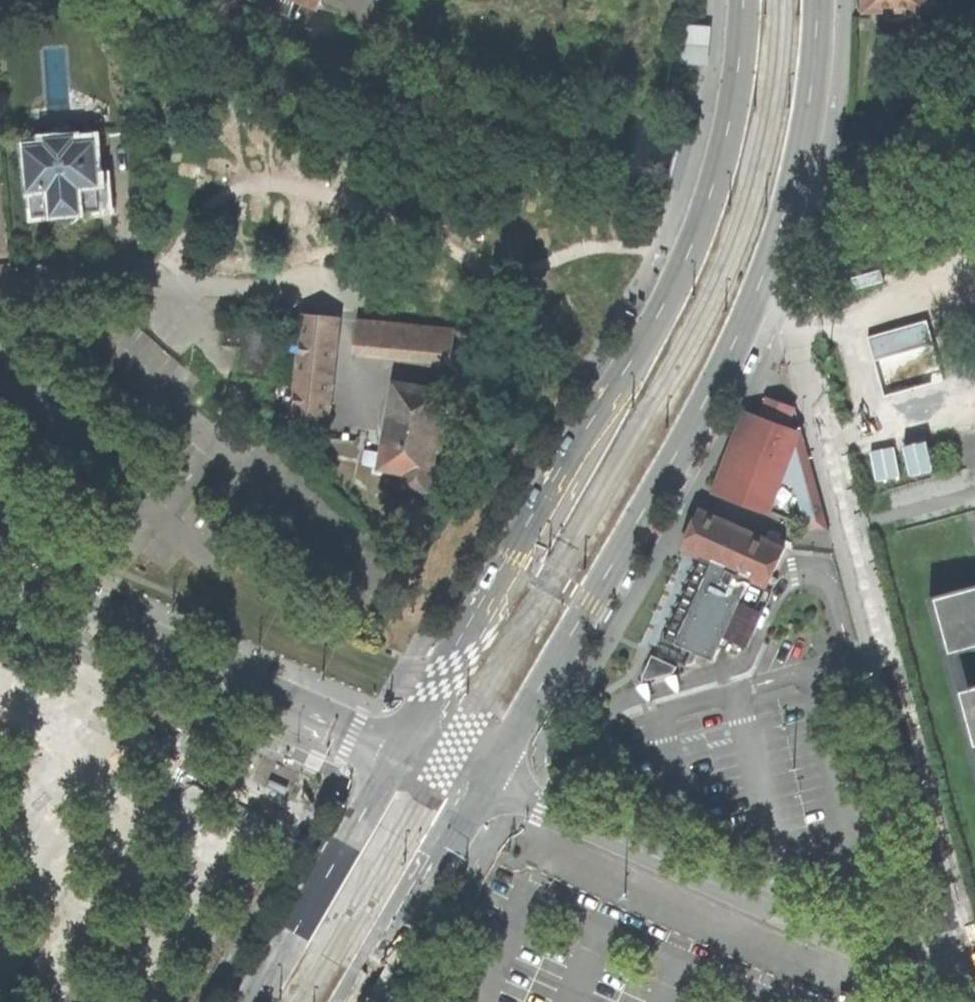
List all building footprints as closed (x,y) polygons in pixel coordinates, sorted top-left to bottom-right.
[(928,0),(867,0),(867,16),(885,15),(892,21),(904,21),(910,16),(909,9),(928,9),(928,0)] [(716,27),(682,25),(679,65),(712,68),(716,27)] [(80,213),(100,212),(95,145),(75,146),(75,141),(50,143),(50,148),(29,150),(30,175),(25,175),(26,191),(31,191),(33,216),(55,216),(58,220),(60,223),(65,225),(69,225),(74,223),(78,219),(80,213)] [(292,431),(322,435),(335,317),(305,314),(292,431)] [(357,316),(355,339),(451,350),(453,327),(357,316)] [(405,484),(428,488),(436,437),(444,392),(395,384),(381,465),(407,470),(405,484)] [(807,529),(826,530),(802,434),(787,428),(794,409),(768,400),(760,418),(758,417),(742,459),(727,497),(765,512),(786,457),(803,527),(807,529)] [(772,576),(785,548),(701,509),(683,548),(703,557),(666,638),(692,650),(690,655),(682,652),(678,661),(686,664),(688,669),(696,666),(694,663),(699,653),(714,660),(720,647),(737,655),(769,585),(772,586),(778,579),(772,576)] [(936,600),(950,654),(974,647),(974,589),(936,600)] [(663,643),(682,652),(690,655),(692,650),(666,638),(663,643)] [(674,672),(677,665),(652,655),(642,677),(647,680),(674,672)] [(961,692),(974,742),(974,689),(961,692)]
